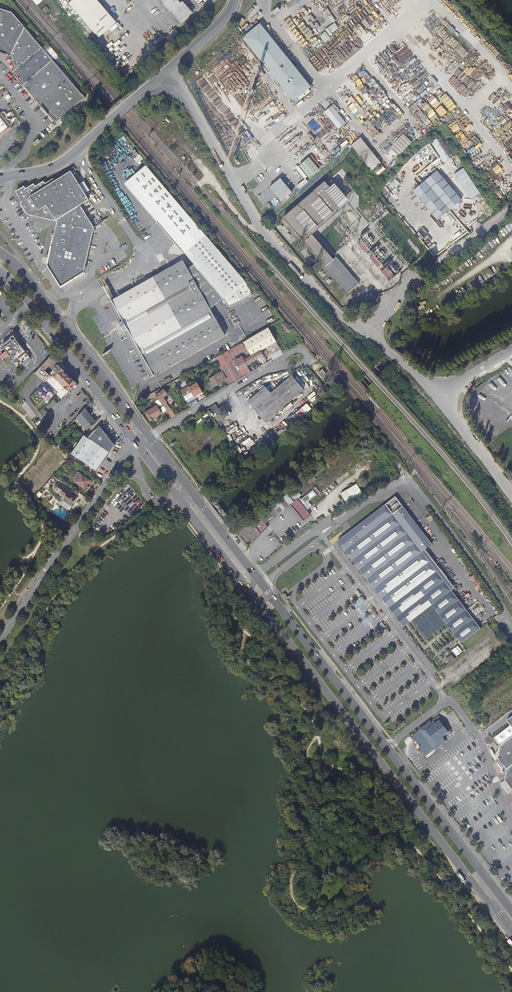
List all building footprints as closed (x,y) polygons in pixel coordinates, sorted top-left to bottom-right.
[(69,2),(89,25),(94,20),(84,8),(78,0),(72,0),(69,2)] [(84,8),(94,20),(106,10),(97,0),(78,0),(84,8)] [(163,2),(162,2),(170,12),(171,10),(176,16),(187,6),(183,0),(180,2),(178,0),(162,0),(163,2)] [(46,5),(42,10),(45,14),(50,10),(46,5)] [(11,55),(25,27),(12,12),(0,8),(0,52),(11,55)] [(106,10),(94,20),(99,26),(105,32),(116,22),(106,10)] [(94,20),(89,25),(99,37),(105,32),(99,26),(94,20)] [(259,24),(243,38),(292,101),(310,87),(259,24)] [(11,55),(15,71),(42,47),(25,27),(11,55)] [(175,28),(169,33),(174,39),(180,34),(175,28)] [(23,84),(53,60),(42,47),(15,71),(13,72),(23,84)] [(64,72),(53,60),(23,84),(35,97),(64,72)] [(35,97),(56,122),(85,97),(64,72),(35,97)] [(331,105),(324,112),(337,128),(345,123),(331,105)] [(10,128),(0,136),(0,139),(14,128),(0,111),(0,115),(10,128)] [(10,128),(0,115),(0,136),(10,128)] [(392,146),(400,154),(412,142),(403,134),(392,146)] [(432,141),(445,162),(452,157),(460,169),(465,166),(457,154),(455,155),(442,135),(432,141)] [(360,137),(350,145),(355,151),(361,146),(365,143),(360,137)] [(381,163),(365,143),(361,146),(355,151),(371,171),(381,163)] [(306,178),(319,167),(313,160),(314,160),(310,156),(297,167),(306,178)] [(187,250),(199,240),(205,234),(194,222),(145,165),(128,181),(168,228),(175,236),(178,239),(178,240),(187,250)] [(455,173),(469,198),(480,192),(465,167),(455,173)] [(418,187),(413,191),(430,210),(434,216),(438,220),(462,200),(437,170),(437,171),(432,174),(418,187)] [(16,191),(23,202),(30,213),(58,219),(80,205),(87,200),(89,199),(85,193),(79,184),(71,171),(55,181),(53,178),(45,183),(44,181),(35,186),(34,184),(26,188),(24,186),(16,191)] [(297,185),(300,188),(309,181),(306,178),(297,185)] [(282,180),(269,186),(275,199),(288,193),(282,180)] [(79,184),(85,193),(90,190),(84,181),(79,184)] [(325,181),(283,217),(348,293),(359,284),(336,257),(334,259),(312,234),(338,212),(336,210),(340,207),(327,191),(330,188),(325,181)] [(21,203),(29,215),(58,221),(58,219),(30,213),(23,202),(21,203)] [(58,219),(58,221),(49,257),(45,259),(48,264),(46,270),(52,271),(62,286),(77,276),(83,278),(84,272),(89,269),(86,265),(95,227),(80,205),(58,219)] [(205,234),(199,240),(188,250),(197,261),(189,269),(195,280),(209,306),(223,298),(228,306),(229,306),(240,300),(244,298),(252,293),(246,281),(245,280),(219,250),(205,234)] [(369,246),(363,239),(358,243),(365,250),(369,246)] [(370,257),(378,266),(383,262),(375,253),(370,257)] [(209,306),(195,280),(183,260),(112,300),(123,321),(119,322),(124,331),(128,329),(139,349),(211,309),(209,306)] [(382,271),(390,280),(395,275),(387,266),(382,271)] [(211,309),(139,349),(144,358),(216,318),(211,309)] [(226,335),(216,318),(144,358),(154,375),(192,354),(225,336),(226,335)] [(291,329),(285,322),(282,325),(288,332),(291,329)] [(246,340),(243,341),(252,355),(261,350),(276,341),(268,327),(246,340)] [(2,345),(17,365),(19,364),(20,365),(30,358),(27,354),(25,352),(20,345),(18,342),(16,339),(14,335),(10,338),(11,339),(2,345)] [(239,344),(215,358),(218,363),(222,371),(226,379),(230,384),(251,372),(247,365),(244,360),(252,355),(243,341),(241,343),(239,344)] [(264,355),(261,350),(252,355),(255,360),(264,355)] [(54,353),(52,354),(44,363),(40,367),(45,372),(51,365),(57,358),(54,353)] [(255,360),(252,355),(244,360),(247,365),(255,360)] [(218,363),(215,358),(208,361),(212,367),(218,363)] [(59,365),(49,376),(46,379),(54,388),(57,391),(59,393),(57,395),(61,400),(78,383),(73,379),(75,377),(67,369),(65,371),(59,365)] [(40,367),(37,371),(35,373),(44,382),(46,379),(49,376),(45,372),(40,367)] [(323,369),(319,372),(323,377),(327,374),(323,369)] [(226,379),(222,371),(210,379),(214,386),(226,379)] [(265,386),(247,401),(265,422),(304,389),(292,375),(271,392),(265,386)] [(183,376),(173,382),(187,402),(203,392),(197,382),(189,386),(183,376)] [(172,417),(176,415),(167,403),(167,402),(164,397),(168,394),(164,389),(162,391),(160,389),(154,392),(156,395),(159,399),(163,404),(167,410),(172,417)] [(157,405),(146,412),(150,421),(155,418),(155,417),(162,413),(157,405)] [(86,408),(77,418),(86,430),(96,422),(86,408)] [(71,454),(73,455),(97,472),(115,445),(100,425),(88,438),(84,435),(71,454)] [(272,507),(253,522),(261,534),(268,527),(266,525),(290,505),(303,520),(310,514),(297,499),(302,495),(300,493),(311,484),(316,479),(315,477),(318,475),(318,476),(326,470),(323,466),(299,486),(288,495),(288,494),(287,495),(285,496),(284,496),(272,507)] [(76,480),(75,482),(85,489),(91,480),(78,471),(77,473),(77,472),(73,477),(76,480)] [(341,493),(348,503),(364,493),(357,483),(341,493)] [(79,492),(71,488),(62,500),(63,501),(61,504),(69,510),(72,506),(72,507),(79,496),(77,495),(79,492)] [(396,495),(338,540),(389,607),(418,585),(433,604),(462,642),(481,627),(437,570),(422,551),(425,548),(432,543),(396,495)] [(425,548),(422,551),(437,570),(440,567),(425,548)] [(418,585),(389,607),(404,626),(433,604),(418,585)] [(457,655),(463,651),(458,645),(453,649),(457,655)] [(430,721),(419,730),(435,750),(446,742),(443,737),(451,731),(442,719),(434,726),(430,721)] [(417,731),(412,734),(416,740),(421,737),(417,731)] [(499,748),(499,751),(501,751),(501,758),(499,759),(502,764),(507,770),(511,766),(511,738),(499,748)]
